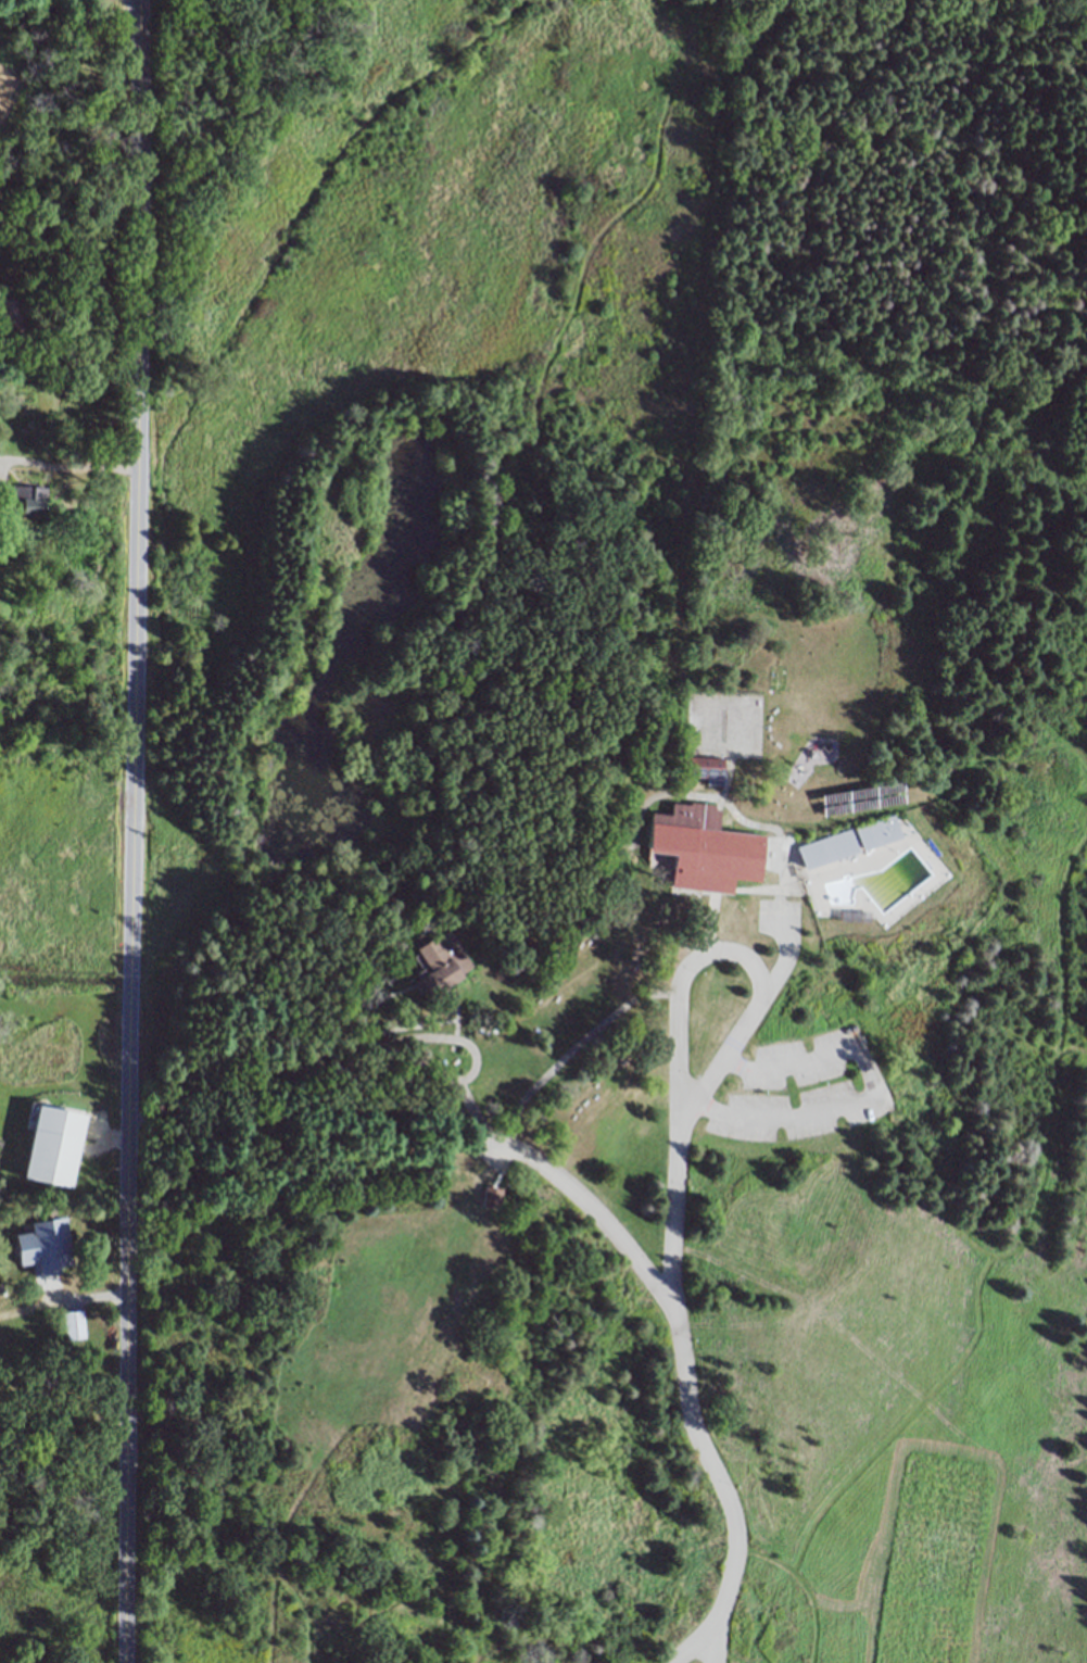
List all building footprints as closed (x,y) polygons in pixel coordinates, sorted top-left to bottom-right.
[(13,483),(46,488),(43,507),(40,506),(39,514),(22,512),(24,500),(11,499),(13,483)] [(34,559),(26,569),(17,563),(24,553),(34,559)] [(724,757),(724,784),(706,784),(706,777),(684,777),(684,756),(724,757)] [(766,836),(761,884),(735,880),(733,895),(671,889),(677,858),(648,855),(653,812),(671,815),(672,803),(691,805),(691,802),(716,805),(715,809),(721,810),(719,831),(766,836)] [(895,816),(903,841),(864,854),(855,829),(895,816)] [(850,830),(860,855),(807,873),(797,848),(850,830)] [(448,927),(475,968),(427,999),(414,980),(430,969),(416,947),(448,927)] [(80,1108),(66,1181),(18,1172),(33,1099),(80,1108)] [(61,1214),(68,1263),(54,1263),(55,1271),(29,1274),(27,1261),(14,1263),(10,1233),(26,1230),(25,1220),(61,1214)] [(80,1310),(84,1336),(62,1338),(60,1312),(80,1310)]
